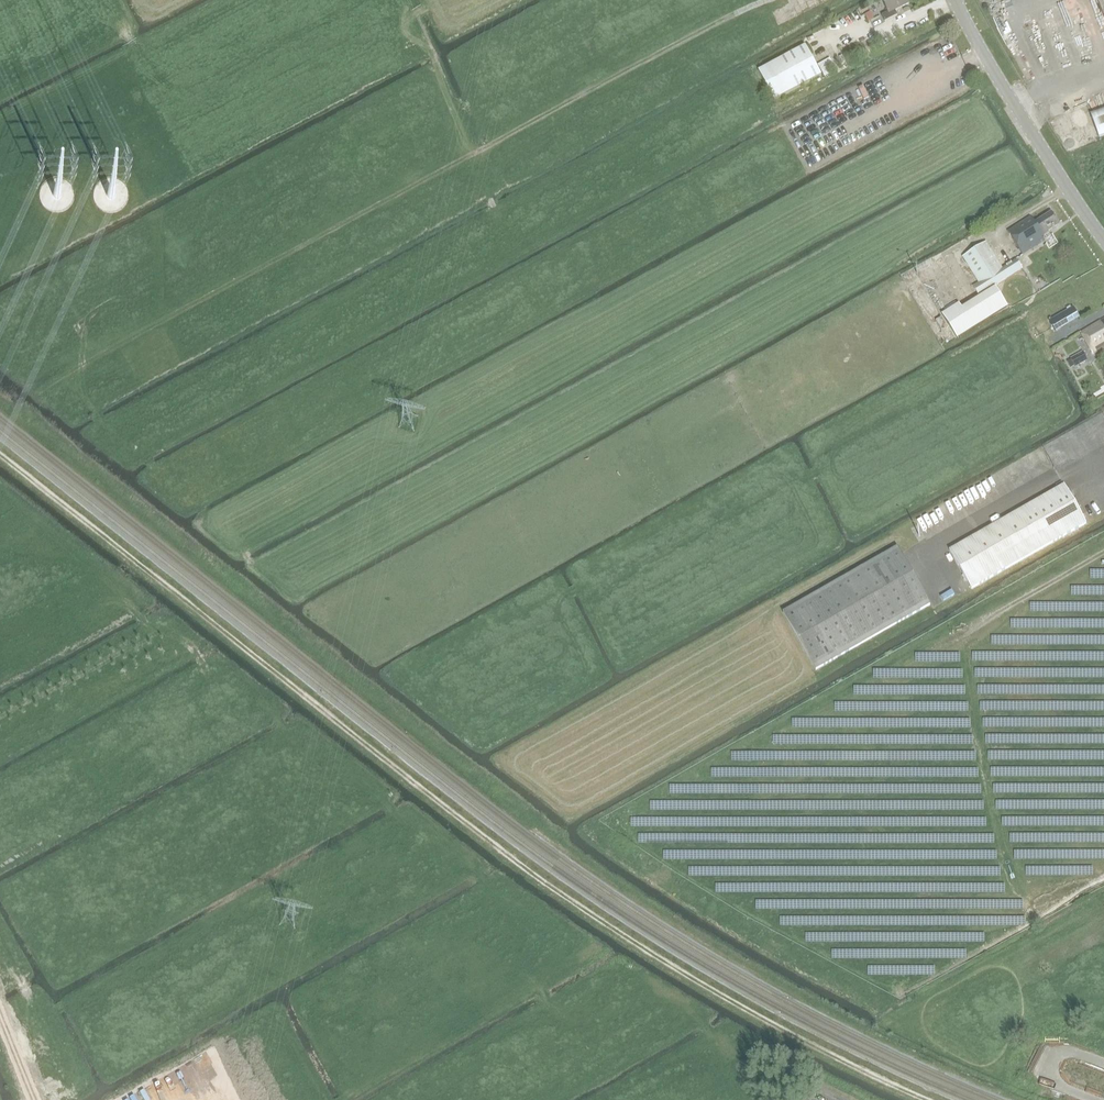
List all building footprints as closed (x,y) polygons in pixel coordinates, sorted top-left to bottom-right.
[(888,12),(881,15),(884,22),(897,15),(894,9),(902,5),(902,7),(908,4),(906,0),(882,0),(888,12)] [(990,12),(1003,6),(1000,0),(983,0),(990,12)] [(774,102),(821,77),(805,47),(758,73),(774,102)] [(824,77),(836,70),(830,59),(818,65),(824,77)] [(1062,135),(1066,147),(1092,139),(1081,107),(1067,112),(1074,131),(1062,135)] [(1091,115),(1099,138),(1103,136),(1103,110),(1091,115)] [(1048,232),(1059,225),(1051,213),(1035,223),(1030,217),(1008,231),(1023,255),(1045,241),(1043,239),(1049,235),(1048,232)] [(1002,268),(986,242),(962,257),(977,280),(971,284),(979,297),(1023,269),(1016,259),(1002,268)] [(1009,307),(996,287),(963,308),(959,303),(942,313),(958,339),(1009,307)] [(1100,322),(1099,321),(1080,332),(1093,354),(1103,348),(1103,320),(1100,322)] [(1049,321),(1044,324),(1049,333),(1055,330),(1049,321)] [(1088,361),(1082,351),(1070,359),(1075,368),(1088,361)] [(972,589),(1086,524),(1064,485),(950,550),(972,589)] [(898,547),(783,612),(816,670),(931,604),(898,547)]
